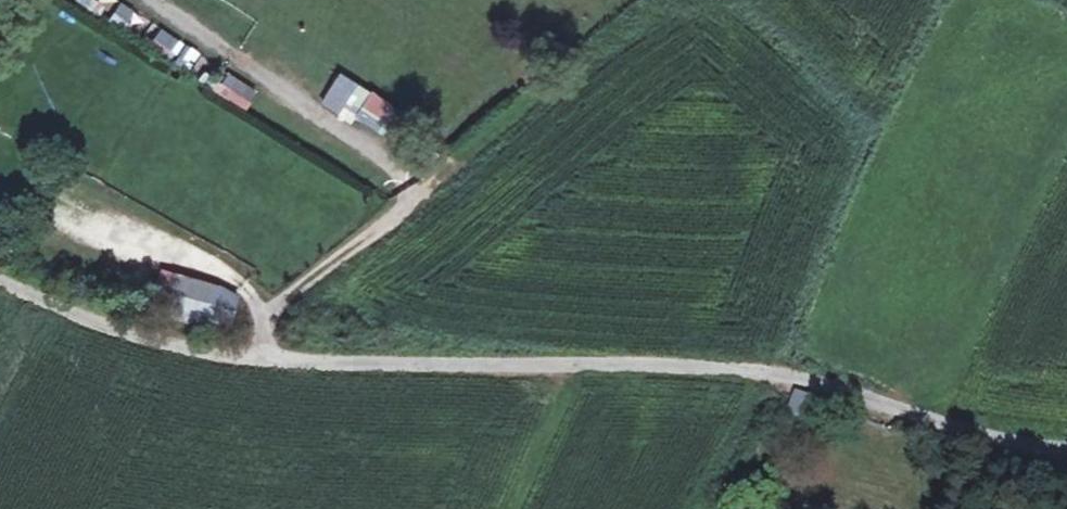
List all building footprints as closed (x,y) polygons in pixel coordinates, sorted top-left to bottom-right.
[(379,134),(396,106),(319,60),(302,88),(379,134)] [(163,265),(156,286),(172,291),(166,310),(228,332),(242,292),(163,265)] [(811,422),(816,397),(794,392),(789,417),(811,422)]
